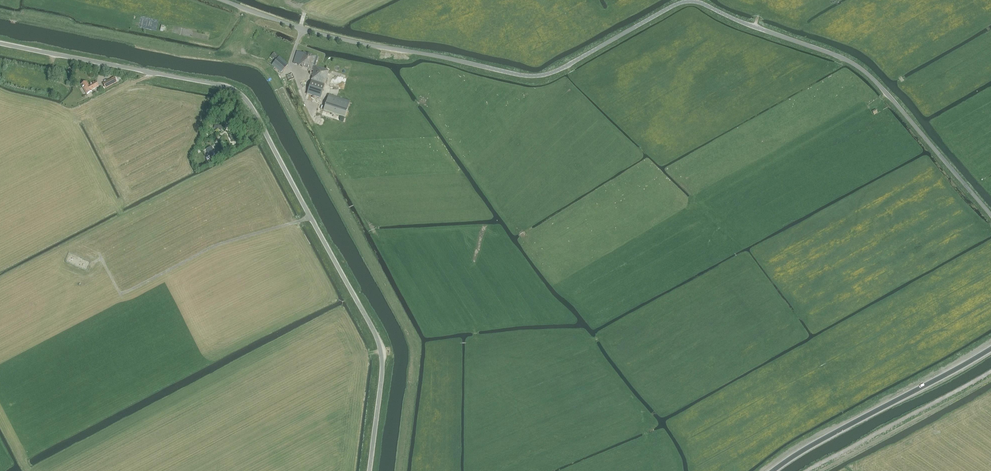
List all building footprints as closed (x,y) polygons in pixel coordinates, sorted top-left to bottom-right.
[(262,35),(260,39),(267,43),(269,38),(262,35)] [(251,45),(248,50),(251,52),(257,55),(258,52),(256,51),(257,48),(251,45)] [(311,80),(307,94),(320,98),(329,70),(313,65),(315,61),(316,62),(318,57),(316,57),(316,56),(307,53),(306,54),(297,51),(293,63),(303,66),(302,67),(313,70),(312,76),(311,80)] [(274,53),(271,56),(276,60),(272,65),(281,73),(288,65),(279,57),(274,53)] [(119,76),(115,78),(114,77),(111,79),(102,84),(105,89),(121,80),(119,76)] [(86,81),(81,84),(87,95),(92,91),(92,90),(99,86),(96,81),(89,86),(86,81)] [(329,94),(328,97),(323,110),(345,117),(350,101),(329,94)]
